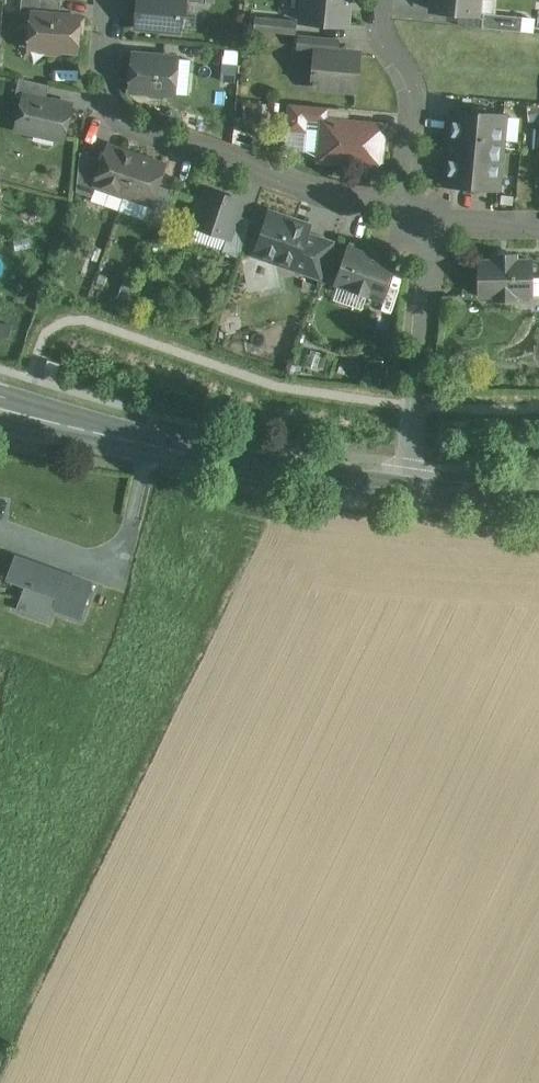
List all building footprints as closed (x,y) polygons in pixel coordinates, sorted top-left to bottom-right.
[(80,53),(84,11),(64,9),(65,0),(23,0),(22,12),(29,12),(25,48),(80,53)] [(132,24),(186,29),(189,0),(135,0),(132,24)] [(357,0),(307,0),(305,22),(354,27),(357,0)] [(431,9),(482,14),(484,0),(432,0),(431,9)] [(259,30),(298,32),(299,16),(260,14),(259,30)] [(361,92),(365,46),(316,42),(311,88),(361,92)] [(128,88),(176,93),(180,53),(132,48),(128,88)] [(16,128),(68,140),(76,105),(49,99),(53,83),(20,76),(16,92),(24,93),(16,128)] [(312,102),(288,100),(285,126),(310,128),(311,118),(322,119),(324,103),(312,102)] [(504,116),(453,111),(446,185),(497,190),(498,178),(501,178),(502,165),(499,165),(501,141),(504,141),(505,128),(503,128),(504,116)] [(319,160),(386,166),(390,120),(323,114),(319,160)] [(95,184),(124,194),(138,149),(110,140),(105,156),(87,151),(75,191),(91,196),(95,184)] [(165,157),(138,149),(124,194),(150,202),(144,219),(160,224),(172,186),(157,181),(165,157)] [(209,182),(195,222),(232,234),(227,247),(239,251),(251,217),(239,213),(245,195),(209,182)] [(255,253),(323,277),(338,233),(312,224),(314,219),(271,205),(255,253)] [(348,248),(336,283),(384,299),(396,264),(348,248)] [(535,274),(535,257),(481,257),(480,295),(535,295),(535,274)] [(33,562),(15,555),(5,581),(24,588),(33,562)] [(65,574),(33,562),(24,588),(56,600),(65,574)] [(56,600),(24,588),(16,609),(48,621),(56,600)]
